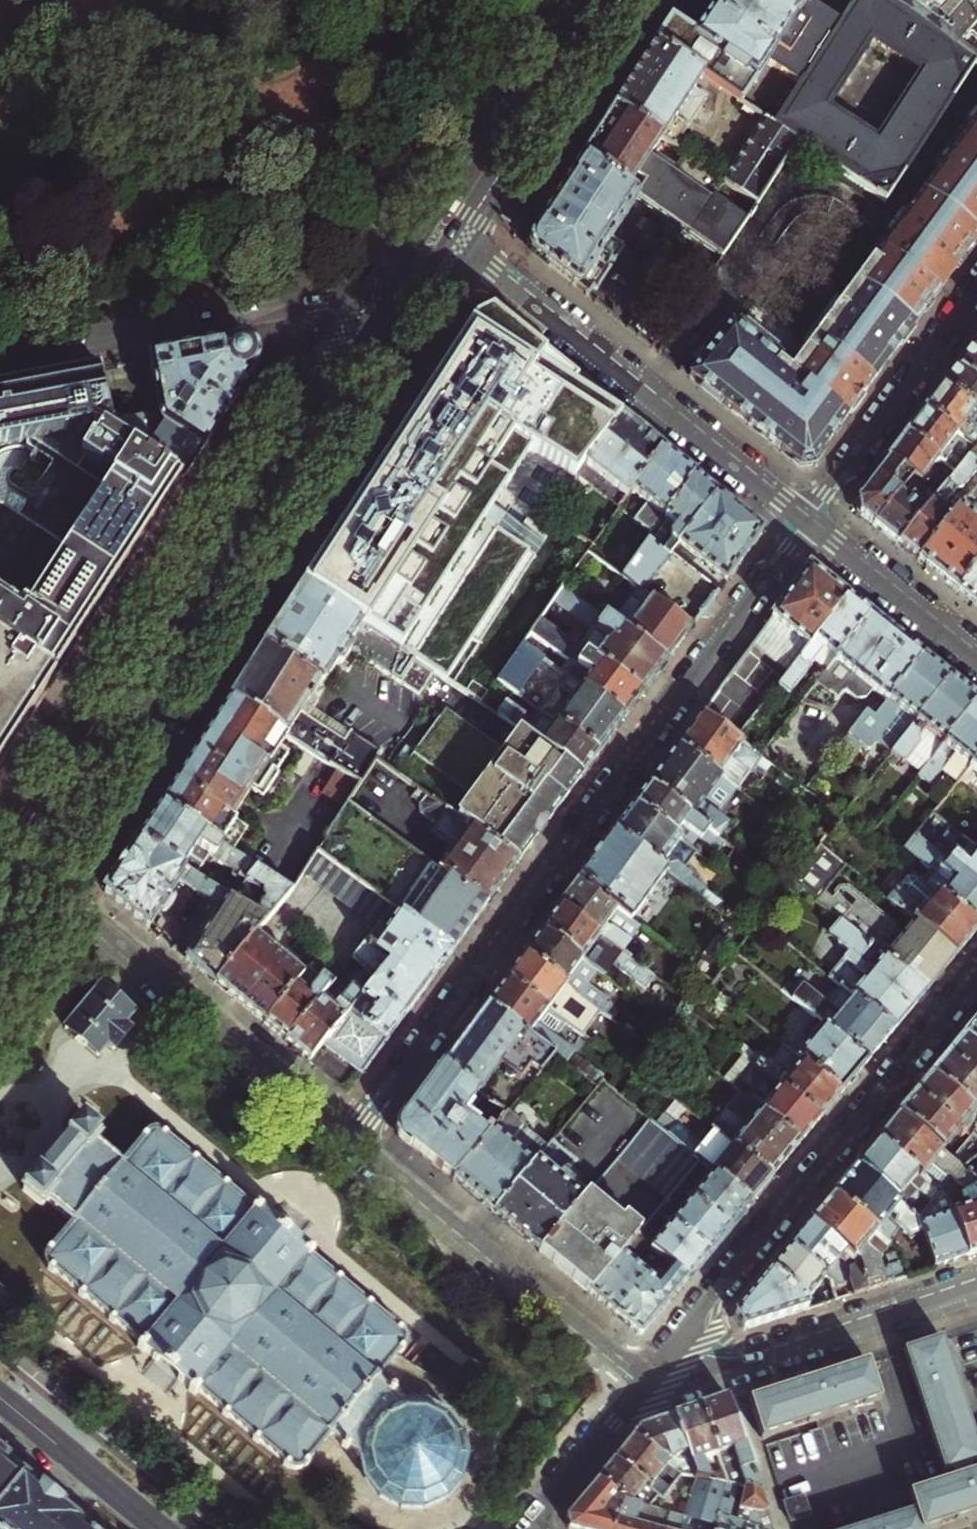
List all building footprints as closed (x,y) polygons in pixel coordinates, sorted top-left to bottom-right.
[(679,11),(675,18),(656,46),(615,109),(661,142),(674,151),(707,100),(693,92),(702,77),(741,104),(735,113),(753,125),(716,179),(755,207),(797,143),(884,202),(913,163),(976,74),(976,68),(892,6),(883,0),(851,0),(841,15),(820,3),(822,0),(687,0),(679,11)] [(976,68),(976,0),(895,0),(892,6),(976,68)] [(965,123),(976,132),(976,106),(965,123)] [(600,132),(583,159),(629,190),(661,142),(615,109),(600,132)] [(899,213),(965,259),(976,244),(976,132),(965,123),(899,213)] [(534,256),(588,299),(594,289),(598,292),(623,252),(621,246),(612,240),(639,199),(721,259),(755,207),(716,179),(674,151),(661,142),(629,190),(583,159),(557,198),(530,239),(529,243),(529,245),(529,248),(531,252),(534,256)] [(899,213),(863,262),(896,285),(929,308),(947,284),(965,259),(899,213)] [(846,270),(832,288),(905,341),(916,327),(929,308),(896,285),(863,262),(853,275),(846,270)] [(832,288),(809,321),(881,373),(891,360),(905,341),(832,288)] [(339,531),(321,560),(301,589),(415,662),(447,683),(471,645),(479,649),(534,563),(490,534),(515,494),(552,518),(578,478),(585,466),(622,419),(610,409),(495,316),(478,320),(431,391),(339,531)] [(709,333),(678,371),(711,398),(750,429),(798,468),(812,467),(831,441),(881,373),(809,321),(765,379),(709,333)] [(103,429),(184,481),(202,454),(253,376),(252,373),(254,371),(256,367),(258,361),(258,357),(257,354),(256,350),(254,347),(251,344),(248,342),(245,341),(242,340),(238,339),(234,340),(231,341),(227,343),(227,342),(149,357),(151,366),(160,413),(101,424),(103,429)] [(976,343),(944,387),(976,413),(976,342),(976,343)] [(103,429),(101,424),(90,368),(81,370),(23,381),(34,438),(78,467),(103,429)] [(34,438),(23,381),(0,385),(0,444),(34,438)] [(944,387),(936,398),(925,412),(961,439),(974,448),(976,444),(976,429),(975,427),(976,424),(976,413),(944,387)] [(961,439),(925,412),(918,422),(907,436),(942,462),(955,472),(962,464),(944,450),(952,440),(957,444),(961,439)] [(644,436),(622,419),(585,466),(578,478),(601,496),(609,486),(626,500),(630,494),(662,450),(644,436)] [(78,467),(159,520),(172,500),(184,481),(103,429),(78,467)] [(942,462),(907,436),(899,448),(890,460),(913,477),(923,485),(942,462)] [(118,582),(137,553),(159,520),(78,467),(34,438),(0,489),(0,504),(70,550),(118,582)] [(682,467),(662,450),(630,494),(646,506),(635,522),(654,535),(659,527),(695,477),(682,467)] [(962,464),(955,472),(952,476),(947,482),(937,496),(898,545),(909,555),(917,561),(964,503),(953,495),(956,490),(961,490),(974,472),(969,468),(973,463),(966,458),(962,464)] [(913,477),(890,460),(877,477),(858,502),(859,514),(875,527),(913,477)] [(695,477),(659,527),(672,536),(668,541),(670,546),(664,554),(669,558),(672,554),(718,496),(707,487),(695,477)] [(913,477),(875,527),(884,534),(898,545),(937,496),(923,485),(913,477)] [(964,503),(917,561),(938,577),(956,592),(976,564),(976,490),(975,488),(964,503)] [(718,496),(672,554),(719,591),(733,573),(763,532),(718,496)] [(642,593),(669,558),(664,554),(648,542),(622,579),(638,590),(642,593)] [(55,678),(88,629),(118,582),(70,550),(30,612),(25,609),(22,613),(0,599),(0,643),(55,678)] [(956,592),(972,605),(976,609),(976,564),(956,592)] [(848,600),(810,569),(752,647),(789,675),(848,600)] [(228,701),(284,737),(360,786),(376,761),(417,791),(430,801),(442,783),(427,768),(390,741),(394,734),(366,715),(355,732),(348,727),(340,739),(313,722),(323,708),(317,704),(318,703),(310,698),(319,685),(322,687),(337,665),(349,674),(359,658),(400,684),(408,673),(415,662),(301,589),(283,617),(228,701)] [(679,645),(691,629),(642,593),(638,590),(612,626),(665,664),(679,645)] [(665,664),(612,626),(563,591),(553,604),(592,633),(579,651),(641,696),(654,679),(665,664)] [(848,600),(789,675),(779,687),(789,695),(814,664),(827,674),(871,619),(859,609),(848,600)] [(871,619),(827,674),(816,688),(837,704),(844,694),(866,711),(868,711),(878,698),(886,705),(923,660),(900,641),(871,619)] [(641,696),(579,651),(540,623),(530,636),(563,660),(556,672),(565,678),(623,720),(635,705),(641,696)] [(55,678),(0,643),(0,763),(55,678)] [(623,720),(565,678),(556,690),(553,695),(548,696),(545,700),(537,693),(532,694),(530,697),(524,693),(536,676),(545,664),(522,648),(521,649),(498,682),(543,715),(598,755),(613,735),(623,720)] [(923,660),(886,705),(874,721),(866,715),(842,745),(853,753),(859,753),(862,748),(867,751),(870,751),(881,738),(895,750),(950,682),(936,671),(923,660)] [(556,690),(565,678),(556,672),(545,664),(536,676),(556,690)] [(895,750),(891,755),(901,763),(906,760),(922,773),(976,705),(976,703),(965,694),(950,682),(895,750)] [(194,754),(250,790),(284,737),(228,701),(210,729),(194,754)] [(598,755),(543,715),(533,729),(523,721),(525,718),(506,705),(497,717),(521,734),(582,778),(591,765),(598,755)] [(922,773),(919,777),(928,784),(934,783),(943,772),(958,784),(969,770),(976,761),(976,705),(922,773)] [(678,747),(739,792),(763,760),(702,715),(692,729),(678,747)] [(582,778),(521,734),(502,759),(565,800),(574,788),(582,778)] [(649,787),(721,840),(729,829),(718,821),(739,792),(678,747),(665,766),(649,787)] [(178,778),(160,807),(228,851),(236,838),(224,830),(238,809),(250,816),(258,803),(246,795),(250,790),(194,754),(178,778)] [(565,800),(502,759),(502,758),(458,821),(517,865),(550,821),(565,800)] [(633,808),(691,850),(696,844),(700,847),(702,844),(715,854),(721,851),(726,844),(721,840),(649,787),(642,797),(633,808)] [(505,882),(517,865),(458,821),(430,801),(417,791),(411,800),(420,806),(419,808),(421,816),(437,827),(432,834),(449,846),(444,853),(450,857),(439,872),(486,907),(505,882)] [(486,907),(439,872),(348,806),(317,852),(381,900),(401,914),(453,952),(486,907)] [(239,876),(247,863),(228,851),(160,807),(148,825),(138,841),(195,878),(197,875),(202,875),(209,865),(207,860),(209,857),(239,876)] [(613,835),(666,874),(728,920),(734,911),(694,882),(694,878),(688,873),(700,857),(691,850),(633,808),(625,819),(613,835)] [(976,849),(965,841),(954,855),(922,829),(915,838),(976,888),(976,850),(976,849)] [(578,883),(641,929),(671,952),(678,941),(653,923),(660,914),(664,913),(666,912),(668,909),(668,907),(668,905),(668,902),(667,900),(654,891),(666,874),(613,835),(598,856),(578,883)] [(915,838),(904,851),(924,868),(929,868),(930,866),(939,873),(931,882),(928,881),(924,881),(922,883),(976,928),(976,888),(915,838)] [(195,878),(138,841),(105,892),(134,917),(148,929),(178,882),(217,908),(184,959),(189,963),(216,985),(254,937),(291,892),(247,863),(239,876),(237,879),(244,883),(238,893),(235,894),(230,891),(228,895),(222,896),(195,878)] [(944,971),(957,957),(915,922),(903,937),(894,930),(896,927),(849,889),(840,889),(833,898),(827,894),(848,869),(819,846),(791,883),(841,923),(927,993),(944,971)] [(330,908),(348,921),(357,910),(369,918),(381,900),(317,852),(297,883),(330,908)] [(922,883),(919,880),(906,879),(901,886),(905,897),(893,887),(886,894),(891,897),(888,901),(915,922),(957,957),(970,941),(976,932),(976,928),(922,883)] [(560,907),(623,953),(641,929),(578,883),(569,895),(560,907)] [(543,931),(593,968),(597,971),(610,954),(612,956),(613,964),(647,988),(655,977),(623,953),(560,907),(553,917),(543,931)] [(262,1024),(308,969),(348,921),(330,908),(301,944),(306,948),(291,967),(254,937),(216,985),(236,1002),(262,1024)] [(453,952),(401,914),(385,936),(378,931),(364,946),(390,965),(322,1047),(361,1076),(410,1010),(453,952)] [(913,1009),(927,993),(841,923),(832,934),(841,942),(839,945),(850,954),(830,979),(845,991),(895,1031),(913,1009)] [(525,956),(600,1011),(606,1003),(598,998),(596,991),(583,981),(593,968),(543,931),(535,942),(525,956)] [(390,965),(364,946),(351,962),(340,975),(344,979),(357,963),(367,971),(353,988),(347,983),(339,992),(341,993),(330,1006),(325,1002),(322,1006),(318,1002),(284,1042),(301,1056),(309,1063),(322,1047),(390,965)] [(277,1036),(284,1042),(318,1002),(340,975),(351,962),(343,956),(330,970),(326,970),(319,978),(308,969),(262,1024),(277,1036)] [(507,979),(557,1016),(561,1016),(567,1009),(565,1003),(603,1031),(611,1019),(600,1011),(525,956),(515,968),(507,979)] [(487,1006),(555,1056),(586,1079),(594,1068),(574,1054),(574,1052),(555,1037),(565,1023),(557,1016),(507,979),(498,991),(487,1006)] [(883,1045),(895,1031),(845,991),(841,995),(837,994),(831,1001),(832,1006),(831,1007),(809,990),(804,990),(800,994),(789,984),(783,991),(818,1020),(869,1062),(883,1045)] [(101,985),(64,1028),(79,1040),(97,1056),(107,1043),(113,1048),(130,1029),(124,1024),(133,1013),(101,985)] [(443,1066),(478,1093),(509,1051),(531,1067),(520,1081),(529,1088),(555,1056),(487,1006),(466,1035),(443,1066)] [(858,1076),(869,1062),(818,1020),(804,1036),(811,1042),(798,1058),(842,1094),(858,1076)] [(976,1049),(976,1023),(964,1038),(976,1049)] [(976,1114),(976,1049),(964,1038),(947,1059),(933,1076),(976,1114)] [(842,1094),(798,1058),(784,1047),(771,1062),(762,1056),(755,1057),(751,1061),(821,1119),(834,1104),(842,1094)] [(821,1119),(751,1061),(745,1056),(724,1081),(741,1094),(801,1144),(811,1131),(821,1119)] [(478,1093),(443,1066),(420,1097),(399,1125),(402,1138),(452,1181),(492,1133),(488,1129),(484,1134),(461,1117),(466,1109),(472,1113),(483,1097),(478,1093)] [(949,1157),(961,1144),(963,1145),(967,1143),(972,1137),(974,1132),(972,1130),(976,1124),(976,1114),(933,1076),(915,1097),(900,1116),(949,1157)] [(801,1144),(741,1094),(712,1129),(772,1179),(789,1158),(801,1144)] [(493,1215),(547,1148),(529,1134),(523,1141),(518,1138),(524,1130),(506,1115),(492,1133),(452,1181),(475,1200),(493,1215)] [(941,1193),(953,1179),(967,1190),(976,1184),(976,1181),(962,1168),(952,1160),(949,1157),(900,1116),(890,1128),(879,1141),(941,1193)] [(92,1130),(79,1119),(65,1136),(67,1138),(52,1156),(37,1174),(35,1172),(21,1189),(32,1198),(41,1205),(46,1200),(72,1222),(52,1245),(50,1244),(46,1249),(47,1251),(45,1255),(44,1258),(44,1261),(46,1265),(48,1266),(46,1268),(53,1274),(54,1272),(79,1293),(78,1295),(83,1299),(85,1297),(109,1317),(107,1320),(112,1324),(114,1322),(138,1342),(135,1346),(141,1351),(143,1349),(151,1355),(149,1358),(153,1362),(155,1360),(176,1377),(174,1379),(176,1381),(179,1383),(180,1381),(188,1387),(186,1390),(193,1395),(196,1391),(220,1412),(219,1413),(226,1419),(227,1417),(251,1437),(250,1439),(255,1443),(257,1442),(281,1462),(279,1464),(285,1469),(286,1468),(290,1471),(293,1471),(296,1470),(299,1469),(301,1466),(304,1468),(308,1462),(307,1461),(329,1435),(340,1444),(337,1447),(343,1452),(346,1449),(353,1455),(352,1456),(356,1459),(359,1457),(359,1461),(360,1466),(362,1472),(365,1480),(370,1488),(377,1496),(384,1501),(393,1505),(402,1508),(412,1509),(421,1508),(431,1505),(438,1501),(446,1496),(452,1490),(458,1481),(462,1473),(464,1462),(464,1451),(462,1439),(458,1431),(453,1423),(447,1417),(440,1411),(431,1407),(424,1405),(417,1403),(412,1403),(403,1404),(405,1401),(401,1398),(400,1399),(392,1393),(395,1390),(390,1386),(387,1389),(376,1379),(398,1353),(400,1355),(405,1350),(403,1348),(405,1346),(405,1340),(404,1335),(401,1333),(402,1331),(397,1326),(394,1329),(370,1308),(372,1306),(367,1301),(364,1304),(340,1283),(342,1281),(336,1275),(334,1278),(309,1256),(313,1252),(307,1247),(305,1249),(298,1242),(299,1241),(294,1236),(293,1238),(272,1221),(274,1219),(271,1217),(269,1215),(267,1217),(259,1210),(261,1208),(254,1203),(250,1208),(227,1188),(228,1186),(223,1181),(221,1183),(197,1163),(199,1161),(193,1156),(191,1158),(168,1138),(170,1136),(163,1130),(160,1133),(157,1132),(152,1131),(148,1133),(147,1135),(144,1133),(140,1138),(141,1139),(120,1165),(93,1142),(99,1136),(92,1130)] [(668,1201),(680,1187),(700,1162),(663,1131),(650,1120),(618,1158),(668,1201)] [(762,1191),(772,1179),(712,1129),(703,1122),(692,1135),(678,1123),(674,1128),(669,1124),(663,1131),(700,1162),(751,1204),(762,1191)] [(972,1130),(974,1132),(972,1137),(967,1143),(952,1160),(962,1168),(976,1156),(976,1124),(972,1130)] [(856,1168),(905,1208),(906,1207),(912,1207),(919,1198),(918,1193),(919,1192),(933,1203),(941,1193),(879,1141),(868,1154),(856,1168)] [(539,1254),(588,1196),(599,1181),(582,1168),(575,1176),(569,1171),(576,1162),(552,1143),(547,1148),(493,1215),(519,1237),(539,1254)] [(962,1168),(976,1181),(976,1156),(962,1168)] [(700,1162),(680,1187),(730,1230),(741,1216),(751,1204),(700,1162)] [(910,1235),(923,1231),(919,1219),(905,1208),(856,1168),(845,1183),(834,1195),(891,1243),(903,1229),(910,1235)] [(967,1190),(950,1200),(969,1256),(976,1253),(976,1184),(967,1190)] [(730,1230),(680,1187),(668,1201),(658,1213),(664,1218),(673,1224),(709,1255),(721,1240),(730,1230)] [(969,1256),(950,1200),(941,1193),(933,1203),(919,1219),(923,1231),(936,1268),(954,1261),(969,1256)] [(878,1260),(891,1243),(834,1195),(823,1208),(812,1222),(860,1262),(869,1289),(911,1276),(902,1252),(901,1250),(888,1255),(892,1266),(881,1270),(878,1260)] [(638,1237),(641,1233),(633,1227),(629,1231),(588,1196),(539,1254),(574,1282),(589,1295),(638,1237)] [(709,1255),(673,1224),(661,1238),(653,1231),(664,1218),(658,1213),(641,1233),(638,1237),(649,1246),(662,1257),(688,1279),(700,1266),(709,1255)] [(860,1262),(812,1222),(802,1235),(791,1248),(826,1277),(832,1281),(834,1289),(851,1283),(855,1294),(869,1289),(860,1262)] [(649,1246),(638,1237),(589,1295),(597,1302),(614,1315),(646,1276),(630,1263),(633,1260),(637,1261),(649,1246)] [(826,1277),(791,1248),(779,1262),(771,1272),(792,1291),(804,1304),(826,1277)] [(688,1279),(662,1257),(646,1276),(614,1315),(626,1325),(640,1337),(688,1279)] [(792,1291),(771,1272),(735,1316),(739,1323),(743,1331),(809,1309),(804,1304),(792,1291)] [(956,1481),(910,1496),(916,1513),(867,1528),(929,1528),(970,1515),(976,1513),(976,1475),(970,1477),(967,1467),(976,1464),(976,1449),(971,1431),(957,1387),(942,1341),(906,1352),(935,1442),(945,1474),(953,1472),(956,1481)] [(837,1374),(750,1402),(762,1438),(878,1401),(866,1365),(837,1374)] [(717,1403),(700,1409),(727,1484),(736,1486),(745,1487),(760,1490),(728,1399),(717,1403)] [(690,1412),(674,1418),(694,1479),(727,1484),(700,1409),(690,1412)] [(641,1430),(633,1439),(679,1476),(694,1479),(674,1418),(663,1422),(641,1430)] [(660,1499),(664,1494),(679,1476),(633,1439),(626,1447),(614,1461),(657,1496),(660,1499)] [(20,1479),(1,1464),(5,1459),(0,1455),(0,1504),(20,1479)] [(607,1470),(598,1481),(623,1502),(640,1506),(647,1508),(657,1496),(614,1461),(607,1470)] [(679,1507),(677,1516),(683,1518),(683,1516),(694,1479),(679,1476),(664,1494),(679,1507)] [(0,1504),(0,1528),(82,1528),(75,1523),(76,1522),(60,1509),(62,1507),(39,1488),(37,1490),(22,1477),(20,1479),(0,1504)] [(694,1479),(683,1516),(691,1517),(715,1524),(717,1513),(728,1517),(736,1486),(727,1484),(694,1479)] [(598,1481),(584,1498),(566,1519),(569,1528),(615,1528),(623,1502),(598,1481)] [(736,1524),(740,1525),(745,1526),(746,1524),(750,1510),(761,1512),(766,1509),(760,1490),(745,1487),(737,1519),(736,1524)] [(803,1498),(783,1504),(790,1524),(810,1518),(803,1498)] [(615,1528),(658,1528),(636,1523),(640,1506),(623,1502),(615,1528)] [(728,1517),(717,1513),(715,1524),(714,1528),(725,1528),(728,1517)] [(683,1518),(677,1516),(669,1515),(666,1528),(680,1528),(683,1518)] [(683,1518),(680,1528),(687,1528),(691,1517),(683,1516),(683,1518)] [(740,1525),(736,1524),(737,1519),(728,1517),(725,1528),(739,1528),(740,1525)]
